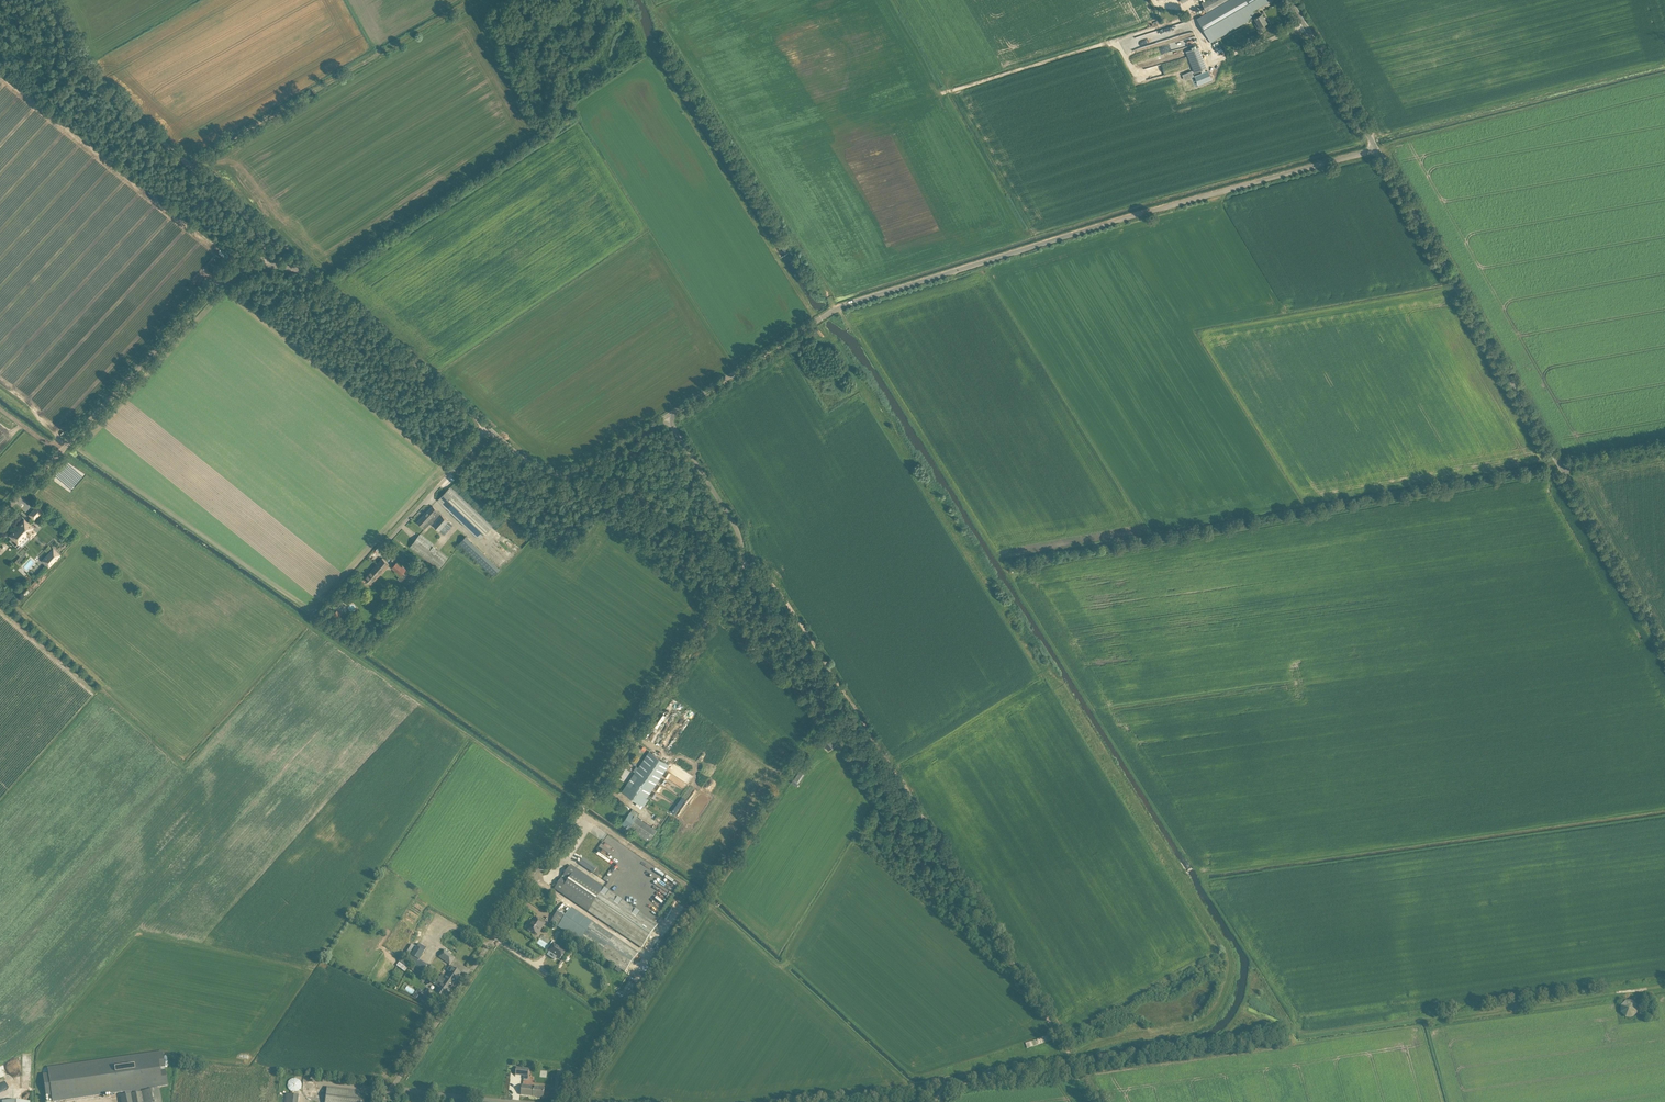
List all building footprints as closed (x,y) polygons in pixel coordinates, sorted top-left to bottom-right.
[(1197,19),(1210,42),(1249,20),(1249,19),(1250,19),(1251,20),(1254,18),(1256,22),(1259,26),(1257,27),(1260,32),(1262,31),(1266,28),(1263,24),(1267,22),(1262,14),(1261,14),(1257,8),(1268,2),(1267,0),(1229,0),(1197,19)] [(1205,0),(1201,2),(1207,12),(1227,0),(1205,0)] [(1194,72),(1206,68),(1198,46),(1186,51),(1194,72)] [(1159,76),(1157,65),(1144,67),(1146,78),(1159,76)] [(1208,70),(1195,75),(1198,83),(1211,78),(1208,70)] [(492,526),(472,507),(451,486),(438,500),(480,539),(492,526)] [(37,505),(29,514),(34,519),(43,510),(37,505)] [(433,505),(425,513),(434,522),(441,514),(440,513),(437,509),(433,505)] [(425,513),(417,521),(421,525),(425,529),(430,523),(432,524),(434,522),(425,513)] [(434,522),(432,524),(444,535),(446,533),(453,525),(441,514),(434,522)] [(33,527),(24,519),(16,527),(15,528),(16,528),(14,530),(14,529),(14,530),(9,535),(18,543),(22,540),(23,539),(22,539),(27,534),(30,538),(36,532),(32,529),(33,527)] [(434,546),(434,544),(420,533),(410,546),(439,569),(448,557),(434,546)] [(487,556),(466,536),(459,543),(480,563),(487,556)] [(60,554),(53,548),(42,560),(49,566),(60,554)] [(389,564),(386,561),(382,558),(365,577),(372,584),(389,564)] [(407,569),(398,561),(392,567),(400,575),(398,578),(401,581),(407,575),(403,572),(407,569)] [(414,581),(420,574),(416,570),(410,577),(414,581)] [(337,607),(334,604),(332,603),(327,609),(329,610),(332,613),(337,607)] [(835,744),(833,742),(829,738),(823,743),(829,749),(835,744)] [(669,764),(654,754),(649,751),(622,791),(637,802),(636,805),(640,807),(641,804),(643,806),(649,799),(647,797),(669,764)] [(791,782),(797,786),(799,783),(798,782),(808,766),(809,766),(810,763),(805,760),(791,782)] [(657,829),(635,814),(630,811),(622,823),(649,841),(657,829)] [(583,858),(579,864),(588,870),(592,864),(583,858)] [(593,904),(604,889),(570,866),(554,889),(584,909),(589,901),(593,904)] [(604,889),(593,904),(588,912),(643,947),(658,925),(604,888),(604,889)] [(613,936),(569,906),(564,903),(551,922),(600,955),(625,973),(639,953),(613,936)] [(546,924),(544,923),(536,917),(535,918),(528,930),(537,936),(546,924)] [(554,943),(548,951),(560,960),(566,951),(554,943)] [(408,963),(424,972),(428,965),(420,960),(427,948),(419,944),(408,963)] [(455,958),(445,951),(444,950),(439,957),(450,965),(455,958)] [(402,959),(397,966),(406,972),(411,966),(402,959)] [(429,974),(434,967),(430,964),(425,972),(429,974)] [(453,968),(451,966),(447,971),(450,973),(447,977),(443,975),(438,982),(449,990),(461,973),(453,968)] [(626,976),(618,992),(629,997),(636,981),(626,976)] [(443,999),(449,990),(438,982),(435,985),(439,988),(435,994),(443,999)] [(433,992),(429,989),(425,993),(423,992),(419,998),(428,1004),(432,998),(430,997),(433,992)] [(1621,1006),(1621,1013),(1626,1018),(1633,1018),(1638,1013),(1638,1006),(1633,1001),(1626,1001),(1621,1006)] [(1050,1035),(1025,1043),(1027,1048),(1051,1040),(1050,1035)] [(43,1074),(46,1097),(52,1096),(53,1101),(55,1101),(168,1086),(164,1057),(163,1051),(48,1067),(49,1074),(43,1074)] [(515,1075),(529,1076),(529,1069),(516,1067),(515,1075)] [(288,1090),(301,1091),(302,1080),(288,1079),(288,1090)] [(543,1097),(544,1092),(545,1088),(535,1087),(535,1086),(522,1084),(521,1095),(543,1097)] [(325,1101),(364,1101),(365,1092),(360,1091),(327,1087),(326,1089),(326,1094),(325,1101)] [(159,1088),(120,1096),(122,1101),(162,1101),(159,1088)] [(300,1095),(285,1093),(285,1101),(299,1101),(300,1095)]
